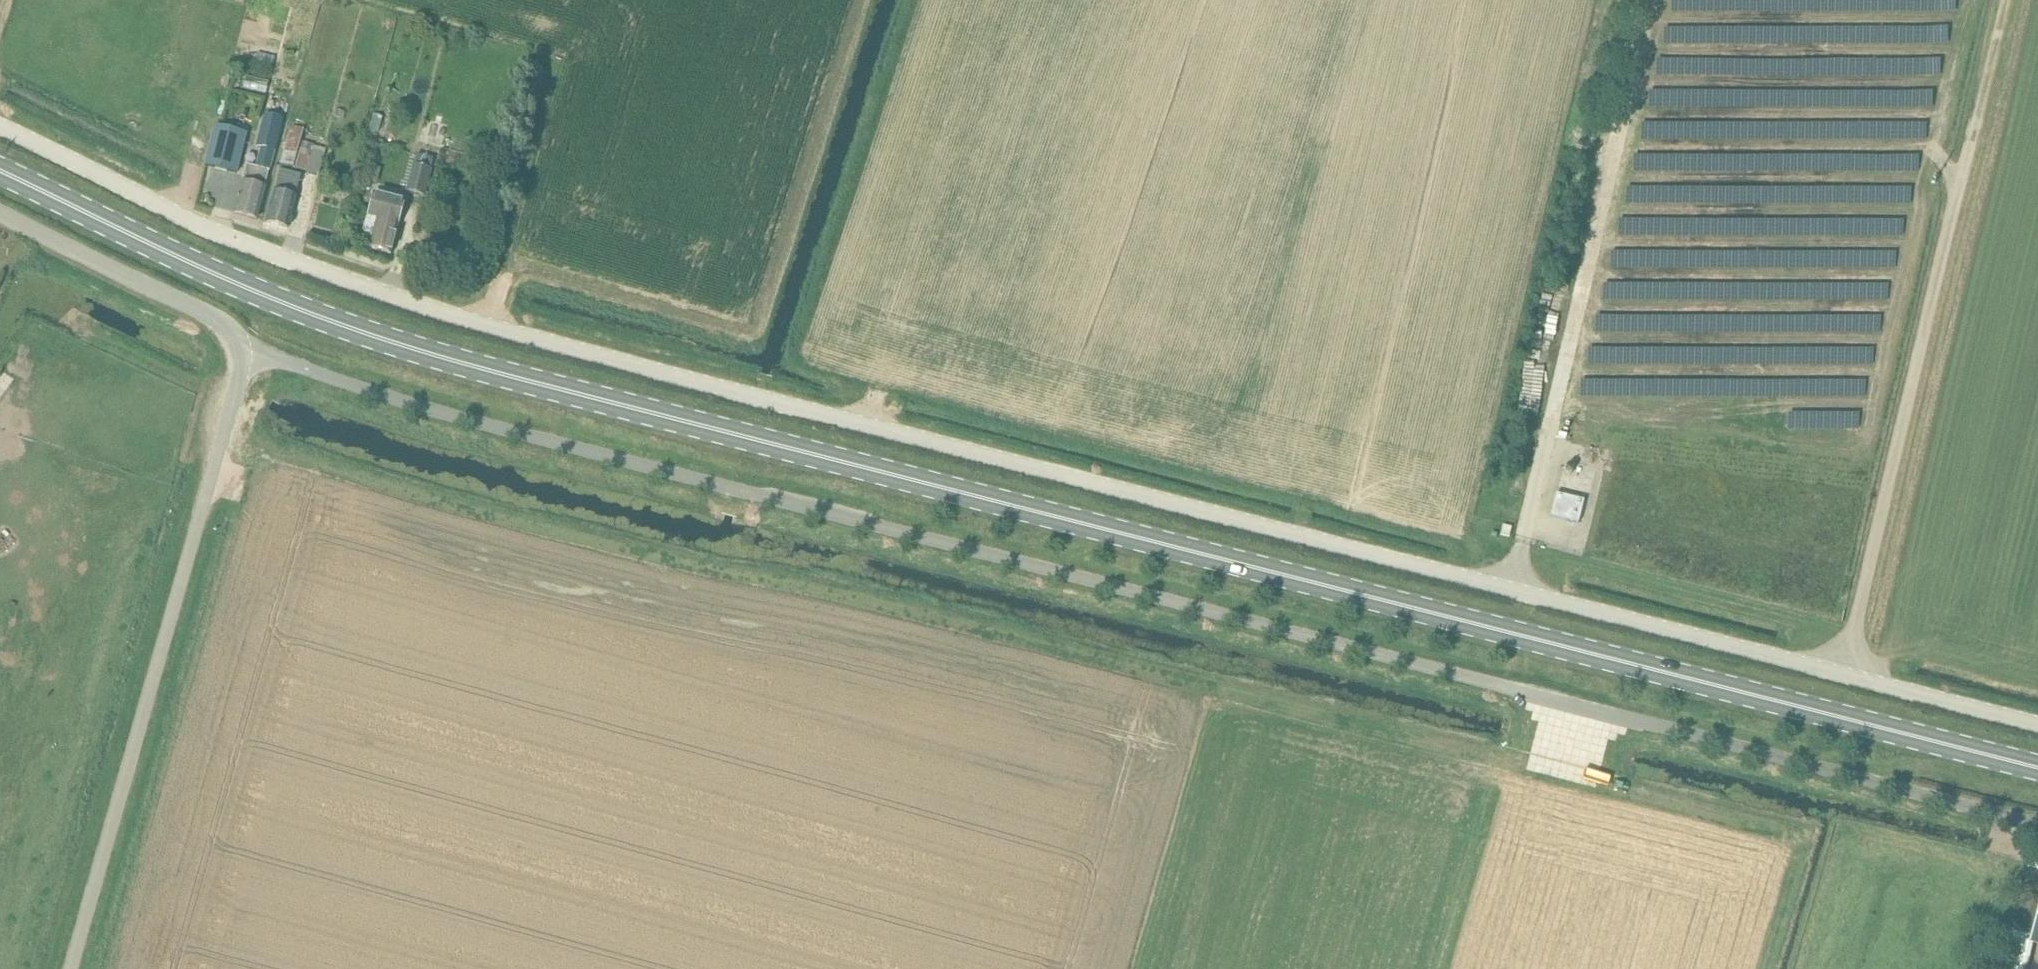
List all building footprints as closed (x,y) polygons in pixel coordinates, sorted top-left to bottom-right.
[(336,109),(333,117),(343,120),(345,112),(336,109)] [(373,114),(368,131),(378,134),(383,117),(373,114)] [(257,220),(262,201),(280,121),(265,117),(255,150),(259,152),(254,175),(244,172),(238,195),(233,214),(257,220)] [(217,128),(208,166),(239,174),(248,135),(217,128)] [(305,131),(291,128),(281,167),(319,176),(327,150),(301,143),(305,131)] [(431,162),(414,158),(406,190),(423,193),(431,162)] [(275,192),(274,192),(266,223),(288,228),(296,197),(295,197),(301,176),(280,171),(275,192)] [(372,199),(368,216),(364,231),(367,236),(372,237),(369,249),(391,254),(396,235),(402,206),(372,199)] [(1555,500),(1552,516),(1579,522),(1583,506),(1555,500)] [(2030,870),(2003,968),(2027,968),(2035,938),(2037,939),(2037,872),(2030,870)]
